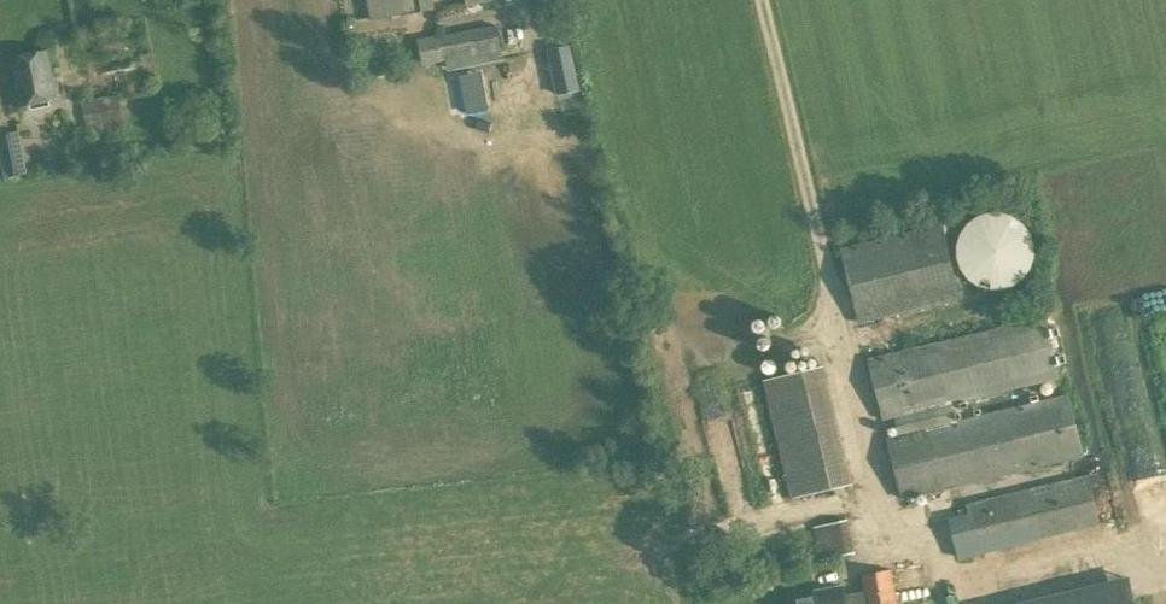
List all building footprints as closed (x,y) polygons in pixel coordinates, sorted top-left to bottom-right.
[(372,19),(415,10),(416,11),(433,7),(432,0),(368,0),(372,19)] [(423,65),(502,50),(497,25),(418,39),(423,65)] [(21,105),(59,97),(49,50),(11,57),(21,105)] [(553,54),(502,62),(506,83),(556,75),(553,54)] [(127,57),(93,58),(94,81),(128,80),(127,57)] [(89,133),(124,125),(117,93),(82,100),(89,133)] [(18,133),(0,136),(0,160),(3,176),(24,173),(18,133)] [(993,290),(1000,290),(1006,288),(1013,286),(1018,282),(1023,278),(1027,272),(1030,267),(1033,260),(1034,254),(1033,247),(1032,240),(1030,234),(1027,229),(1022,224),(1017,219),(1012,216),(1006,214),(999,212),(993,212),(986,213),(980,215),(974,218),(969,222),(964,227),(961,232),(958,238),(956,244),(956,251),(956,258),(958,264),(961,270),(964,276),(969,280),(974,284),(980,287),(987,289),(993,290)] [(861,322),(961,298),(944,225),(844,248),(861,322)] [(953,423),(949,404),(1061,377),(1046,315),(867,359),(882,420),(895,418),(899,436),(887,439),(903,501),(1081,457),(1065,395),(953,423)] [(770,403),(828,389),(822,366),(764,379),(770,403)] [(1099,523),(1087,475),(1029,490),(1036,521),(1041,538),(1099,523)] [(1000,530),(992,499),(968,505),(975,536),(1000,530)] [(818,543),(851,536),(847,520),(814,527),(818,543)] [(892,569),(862,574),(865,593),(845,596),(843,587),(820,591),(821,595),(798,599),(799,603),(898,603),(892,569)]
